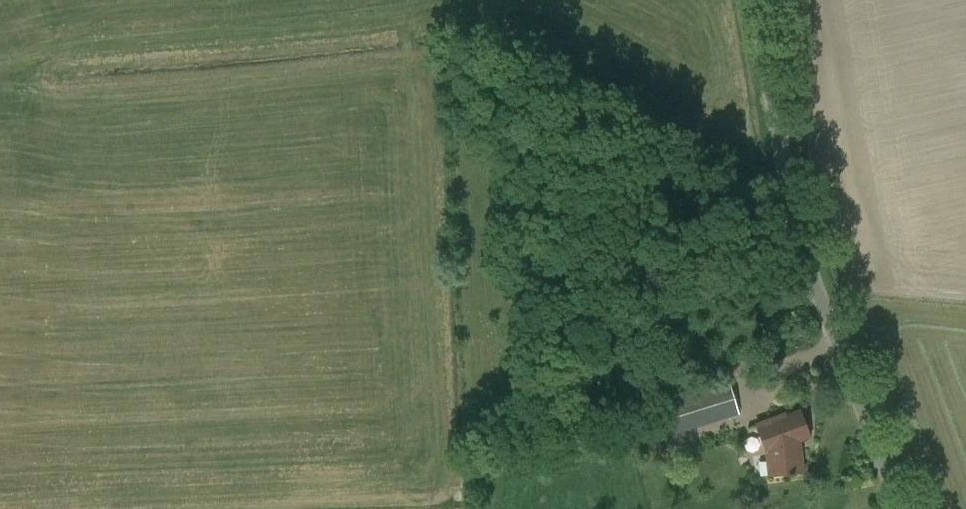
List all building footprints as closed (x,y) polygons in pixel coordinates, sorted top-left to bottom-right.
[(655,403),(666,437),(738,414),(728,381),(655,403)] [(785,413),(758,424),(767,448),(770,475),(802,471),(798,439),(808,435),(799,412),(786,417),(785,413)]
